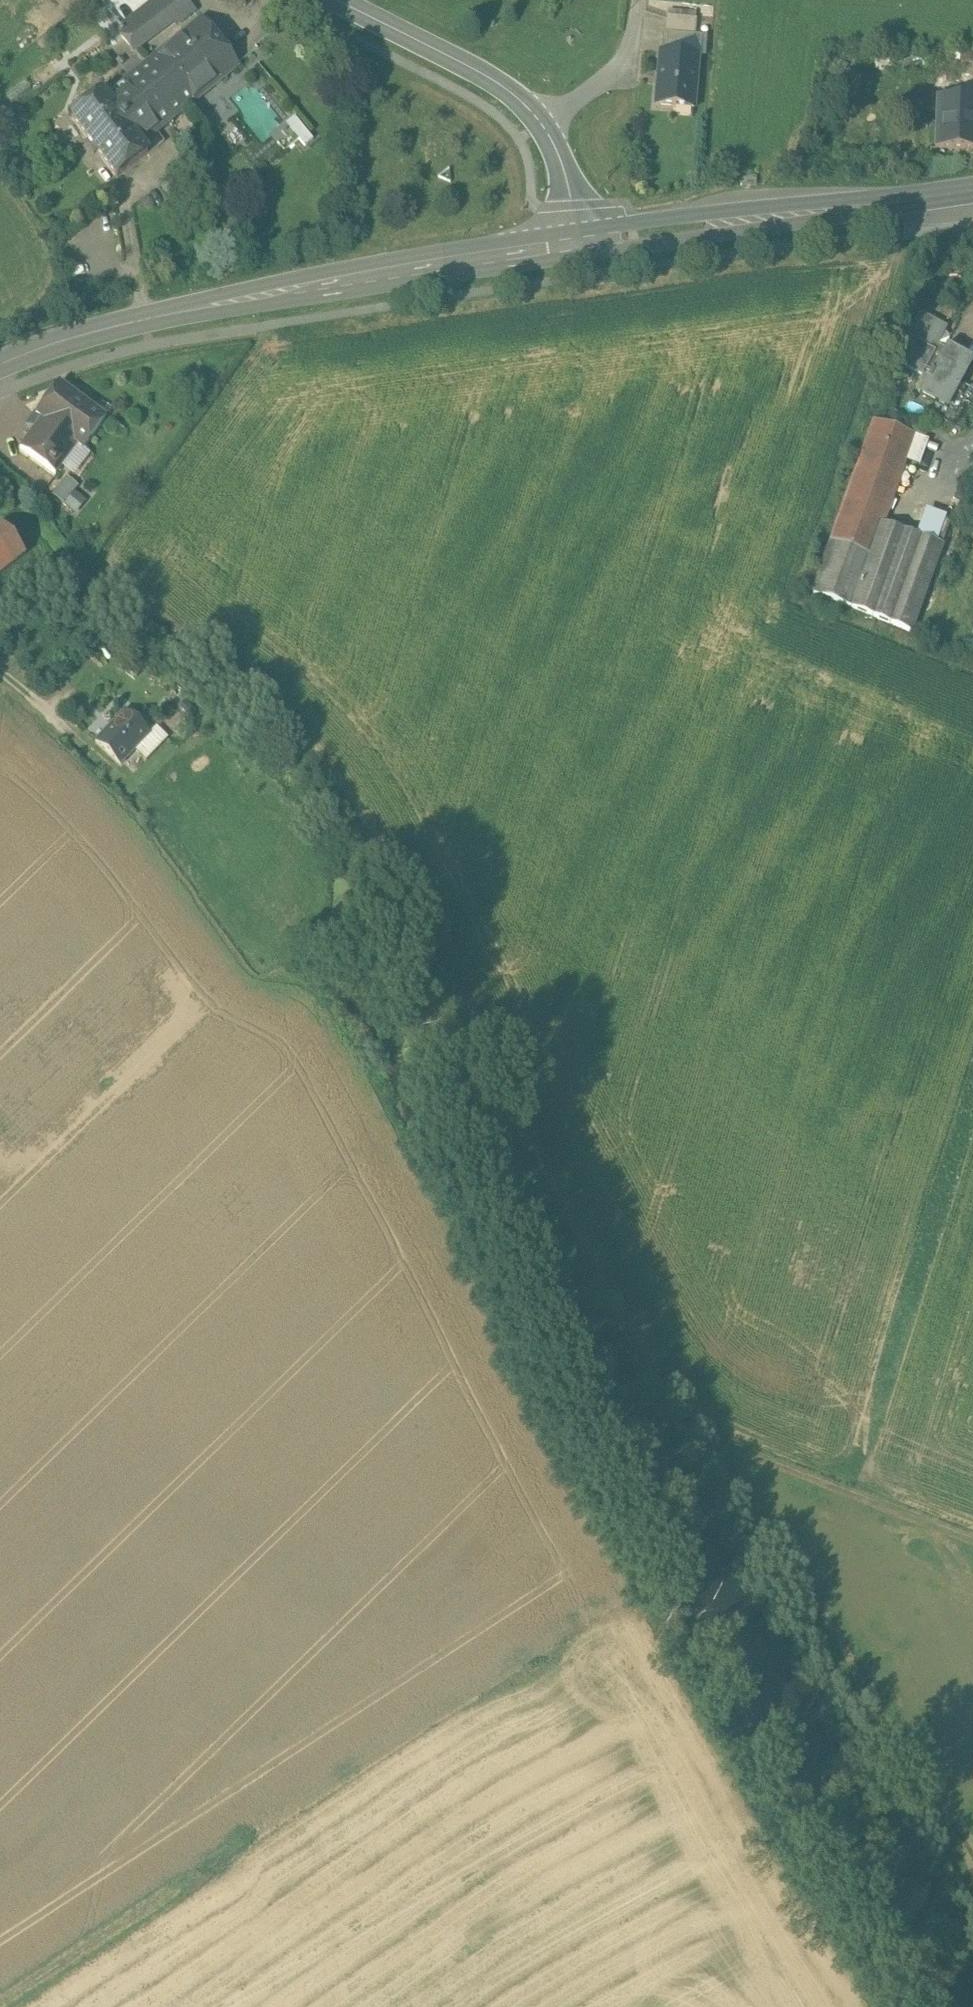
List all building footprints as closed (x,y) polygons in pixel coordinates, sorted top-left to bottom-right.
[(118,32),(133,51),(173,20),(176,24),(192,11),(183,0),(159,0),(158,1),(118,32)] [(201,22),(146,67),(105,100),(139,147),(198,98),(197,98),(235,67),(201,22)] [(698,56),(660,52),(660,53),(661,53),(658,81),(656,106),(694,110),(698,56)] [(105,100),(101,95),(70,118),(115,180),(146,157),(139,147),(105,100)] [(939,99),(937,146),(972,147),(972,100),(939,99)] [(287,151),(309,134),(294,114),(272,131),(287,151)] [(941,328),(918,316),(907,338),(934,352),(937,346),(933,343),(941,328)] [(970,363),(937,346),(934,352),(907,338),(896,358),(924,373),(925,371),(931,375),(928,382),(930,383),(923,395),(957,413),(970,389),(959,383),(970,363)] [(106,418),(59,384),(36,415),(42,420),(20,449),(55,474),(77,445),(83,450),(106,418)] [(970,389),(957,413),(950,428),(960,433),(972,410),(972,391),(970,389)] [(875,422),(813,595),(911,633),(942,546),(920,538),(881,525),(905,459),(913,437),(913,436),(875,422)] [(926,441),(913,437),(905,459),(918,464),(926,441)] [(67,477),(51,496),(67,509),(77,497),(72,493),(78,486),(67,477)] [(950,524),(928,516),(920,538),(942,546),(950,524)] [(25,554),(1,523),(0,524),(0,574),(25,554)] [(124,711),(96,740),(121,763),(149,733),(124,711)]
